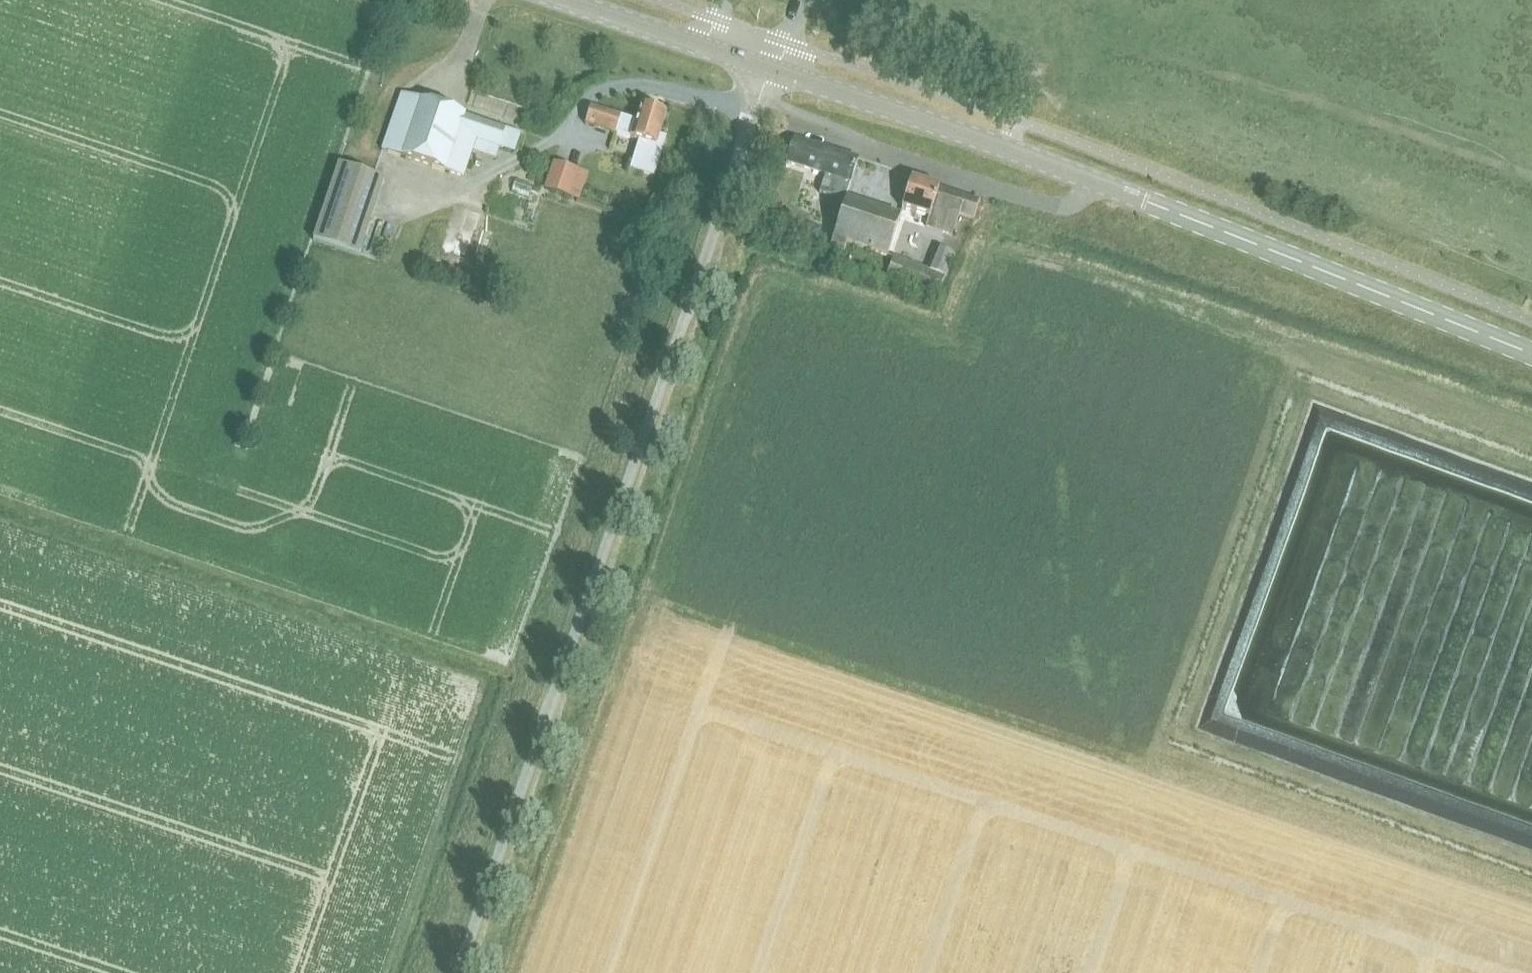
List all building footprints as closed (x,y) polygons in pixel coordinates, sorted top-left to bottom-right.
[(516,151),(521,134),(402,93),(382,151),(464,179),(473,151),(496,159),(501,146),(516,151)] [(590,107),(584,124),(630,139),(638,142),(629,171),(654,179),(666,139),(659,137),(666,115),(654,111),(653,108),(646,106),(643,108),(640,107),(636,122),(590,107)] [(857,161),(792,141),(786,163),(825,175),(819,194),(831,198),(825,214),(839,218),(857,161)] [(775,159),(768,182),(778,186),(786,163),(775,159)] [(568,196),(576,171),(554,164),(545,188),(568,196)] [(358,255),(384,180),(338,165),(312,240),(358,255)] [(938,189),(910,180),(901,210),(928,218),(925,227),(951,236),(958,215),(973,220),(978,203),(938,189)] [(898,217),(846,200),(826,262),(836,266),(844,243),(886,256),(898,217)] [(935,297),(952,256),(935,248),(926,271),(892,257),(884,276),(935,297)] [(671,276),(676,263),(668,260),(663,273),(671,276)]
